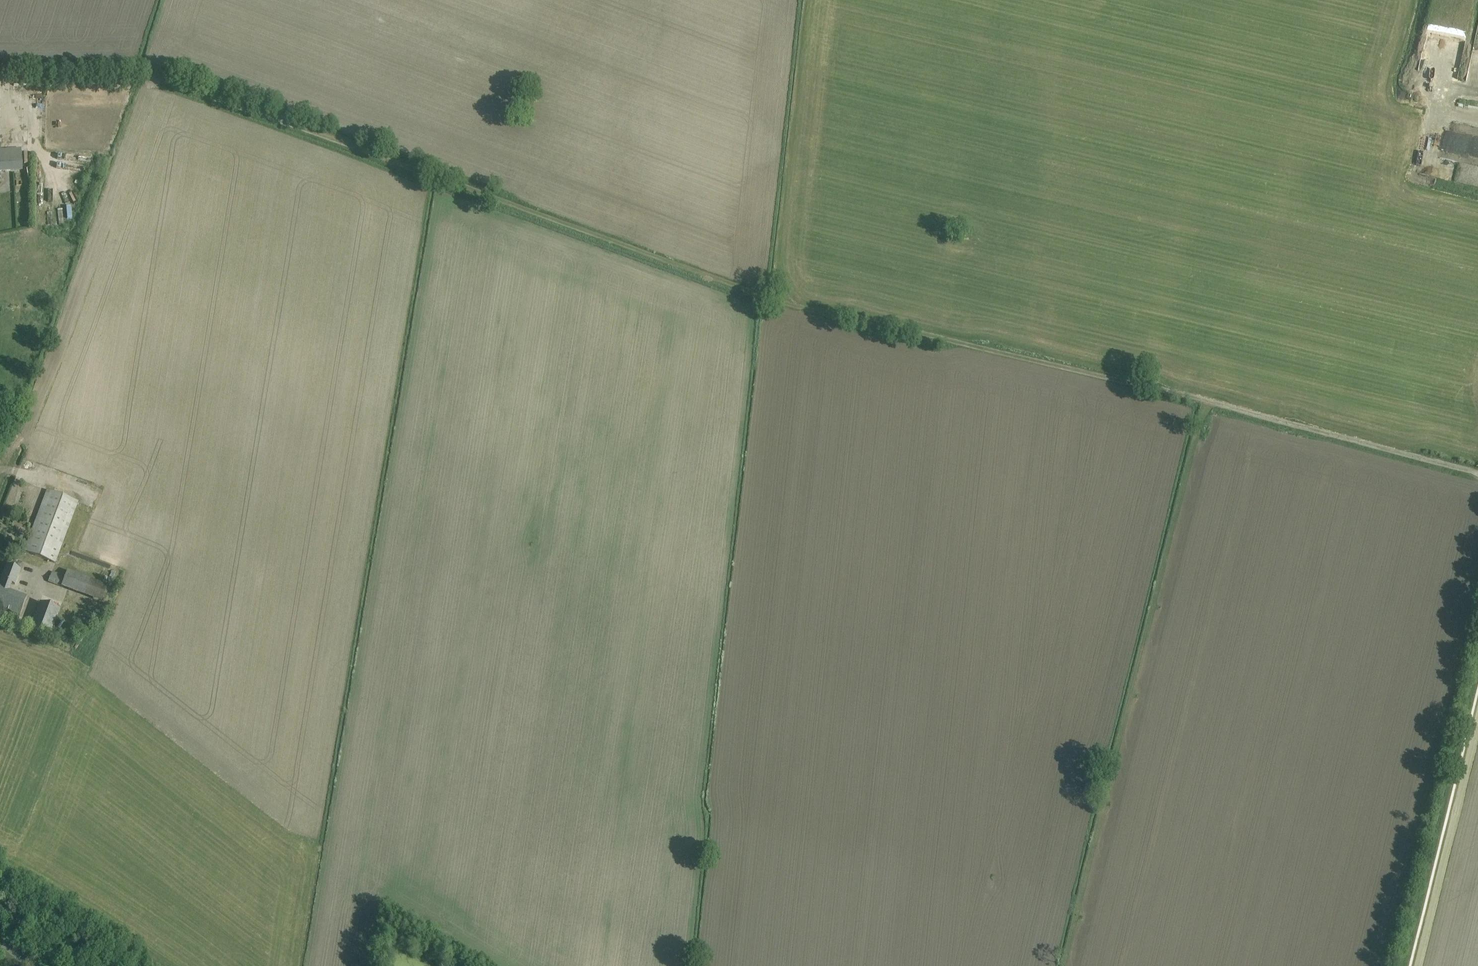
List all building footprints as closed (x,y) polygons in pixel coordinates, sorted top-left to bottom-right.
[(13,171),(12,149),(0,149),(0,171),(13,171)] [(24,551),(33,554),(55,563),(78,502),(47,490),(24,551)] [(20,616),(27,597),(12,592),(20,569),(7,564),(0,581),(0,609),(20,616)] [(65,576),(57,573),(52,571),(48,582),(101,602),(108,587),(67,571),(65,576)] [(30,629),(49,637),(59,610),(40,602),(30,629)]
